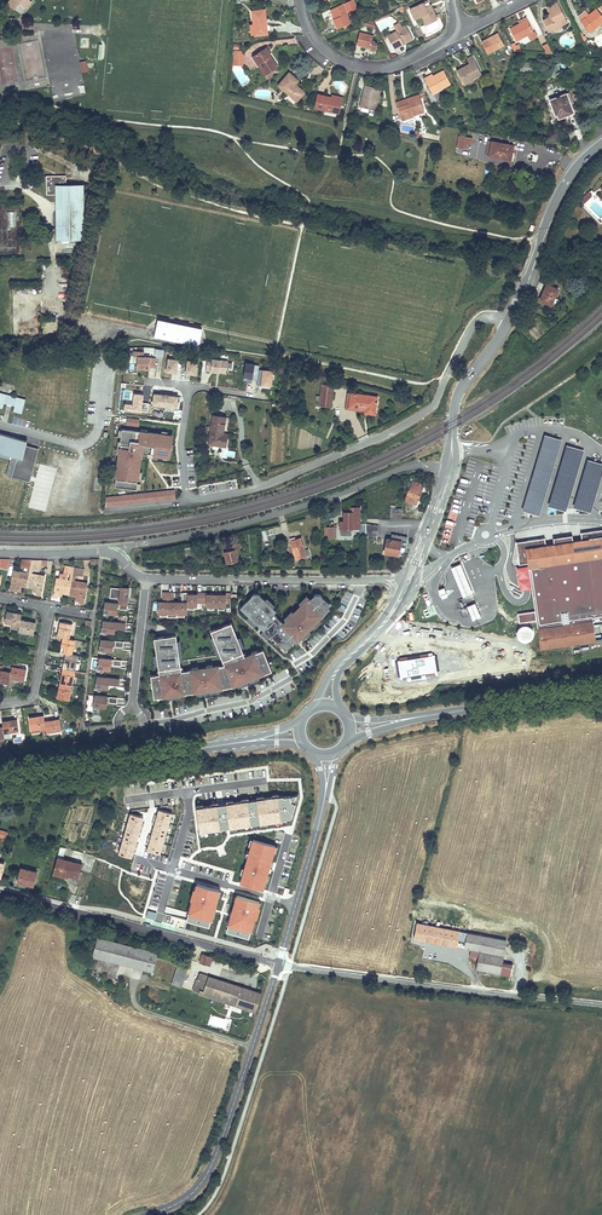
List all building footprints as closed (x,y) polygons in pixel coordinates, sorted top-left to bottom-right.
[(32,3),(28,0),(11,0),(8,4),(15,10),(20,4),(27,9),(32,3)] [(353,0),(351,0),(332,9),(322,14),(324,19),(335,14),(336,17),(333,19),(337,29),(351,22),(347,13),(357,8),(353,0)] [(425,7),(424,2),(410,8),(415,19),(422,16),(426,24),(437,19),(432,7),(426,9),(425,7)] [(561,20),(565,17),(557,2),(547,8),(550,14),(551,16),(548,18),(543,21),(546,27),(550,25),(552,30),(553,29),(560,26),(563,24),(561,20)] [(596,9),(589,15),(581,21),(589,32),(601,22),(601,16),(596,9)] [(255,35),(267,33),(264,10),(253,11),(254,24),(255,34),(255,35)] [(581,21),(589,15),(585,10),(577,17),(581,21)] [(372,20),(365,23),(367,26),(376,29),(372,20)] [(520,23),(509,29),(516,41),(522,38),(525,43),(537,37),(535,31),(533,32),(527,20),(520,23)] [(397,31),(387,36),(394,49),(403,44),(402,42),(403,41),(405,43),(413,39),(406,26),(401,29),(397,31)] [(360,32),(356,44),(370,48),(376,49),(377,44),(375,43),(375,41),(373,40),(374,36),(360,32)] [(488,38),(481,42),(488,54),(504,45),(498,33),(493,35),(494,36),(489,39),(488,38)] [(547,44),(543,46),(546,53),(553,54),(547,44)] [(253,57),(265,75),(276,67),(268,56),(271,54),(266,48),(253,57)] [(243,56),(242,54),(241,54),(241,52),(235,51),(234,59),(243,60),(243,56)] [(481,73),(472,56),(467,59),(470,64),(465,66),(465,68),(463,69),(462,68),(457,70),(463,82),(468,79),(469,80),(473,78),(481,73)] [(425,80),(432,93),(451,84),(444,71),(432,77),(425,80)] [(279,85),(297,101),(304,92),(295,84),(298,81),(289,73),(279,85)] [(51,85),(52,95),(67,94),(67,83),(51,85)] [(360,107),(375,110),(380,89),(366,85),(360,107)] [(564,94),(571,114),(574,112),(567,93),(564,94)] [(338,108),(340,108),(342,100),(337,99),(338,96),(331,95),(331,97),(330,100),(328,99),(328,97),(317,94),(314,108),(337,113),(338,108)] [(556,119),(571,114),(564,94),(550,100),(554,110),(553,111),(556,119)] [(424,111),(419,95),(408,99),(409,103),(398,107),(402,120),(414,116),(413,115),(424,111)] [(398,107),(409,103),(408,99),(396,103),(398,107)] [(459,135),(457,147),(466,149),(467,144),(471,145),(473,138),(459,135)] [(492,141),(489,156),(511,161),(514,146),(492,141)] [(84,239),(83,184),(66,184),(66,176),(58,176),(58,180),(54,180),(54,176),(46,176),(47,194),(56,194),(57,240),(84,239)] [(8,212),(7,227),(15,227),(16,212),(8,212)] [(543,293),(540,300),(551,305),(558,289),(548,285),(544,293),(543,293)] [(157,327),(154,337),(199,346),(201,336),(198,335),(199,329),(161,321),(159,327),(157,327)] [(134,356),(138,357),(137,368),(150,369),(150,367),(156,368),(156,358),(144,357),(144,352),(134,351),(134,356)] [(179,360),(168,359),(167,372),(177,373),(179,360)] [(228,362),(208,359),(206,373),(211,373),(211,371),(226,374),(228,362)] [(187,360),(186,374),(196,375),(197,361),(187,360)] [(256,380),(259,365),(245,363),(242,377),(256,380)] [(262,370),(261,385),(271,386),(272,371),(262,370)] [(319,405),(331,407),(334,386),(322,384),(321,396),(319,405)] [(2,409),(4,403),(15,406),(13,411),(22,414),(25,400),(0,393),(0,408),(2,409)] [(377,397),(351,393),(351,394),(349,407),(369,410),(369,411),(375,412),(377,397)] [(124,404),(124,410),(147,412),(148,403),(142,403),(142,394),(133,394),(132,404),(124,404)] [(349,407),(351,394),(348,394),(346,409),(365,411),(364,413),(375,414),(375,412),(369,411),(369,410),(349,407)] [(178,398),(153,396),(152,408),(177,411),(178,398)] [(226,417),(213,415),(209,444),(213,445),(219,446),(226,447),(227,434),(223,433),(221,433),(222,429),(224,429),(226,417)] [(141,459),(138,459),(139,454),(143,454),(148,455),(148,454),(154,455),(154,456),(163,457),(163,456),(170,457),(171,445),(168,445),(170,435),(169,435),(162,434),(148,432),(147,432),(147,434),(141,433),(141,432),(122,429),(121,439),(121,442),(122,442),(120,454),(119,454),(117,469),(118,469),(117,476),(116,476),(115,487),(137,489),(138,483),(137,483),(137,479),(138,479),(139,472),(141,459)] [(0,434),(0,453),(11,456),(16,439),(0,434)] [(0,453),(0,457),(10,460),(6,476),(11,477),(20,444),(26,446),(27,442),(16,439),(11,456),(0,453)] [(26,446),(20,444),(11,477),(29,482),(38,449),(26,446)] [(40,450),(38,449),(29,482),(31,483),(40,450)] [(416,505),(424,485),(415,482),(414,484),(412,483),(405,500),(416,505)] [(51,488),(34,483),(28,507),(44,512),(51,488)] [(175,491),(106,498),(105,506),(176,499),(175,491)] [(341,536),(351,536),(351,531),(353,529),(353,528),(360,528),(360,509),(352,508),(352,513),(344,513),(344,522),(341,522),(341,536)] [(390,519),(401,519),(402,509),(395,509),(390,509),(390,519)] [(378,525),(366,523),(366,524),(366,535),(376,536),(378,525)] [(336,537),(336,527),(325,527),(325,536),(328,536),(328,537),(336,537)] [(273,528),(265,530),(268,540),(276,538),(273,528)] [(587,643),(585,624),(593,622),(601,621),(601,533),(584,535),(585,542),(576,543),(557,545),(549,546),(548,538),(545,538),(519,541),(521,564),(530,563),(540,648),(573,644),(587,643)] [(391,540),(387,539),(385,553),(399,555),(399,554),(404,555),(407,537),(392,534),(391,540)] [(292,547),(296,559),(310,555),(308,549),(305,550),(302,537),(296,539),(295,537),(290,538),(291,544),(293,544),(294,546),(292,547)] [(556,539),(557,545),(576,543),(575,537),(556,539)] [(224,552),(227,563),(238,561),(235,550),(240,548),(239,544),(231,546),(232,550),(227,551),(224,552)] [(194,546),(185,548),(186,555),(187,558),(196,556),(194,546)] [(0,560),(0,566),(9,568),(9,564),(10,559),(0,559),(0,560)] [(32,560),(19,560),(18,566),(21,567),(21,570),(27,571),(27,568),(30,568),(32,560)] [(460,564),(451,568),(463,597),(473,593),(460,564)] [(74,568),(65,566),(64,572),(73,574),(74,568)] [(84,569),(74,568),(73,574),(83,576),(84,569)] [(27,572),(15,570),(13,572),(10,590),(20,592),(21,586),(27,587),(29,573),(27,572)] [(32,573),(29,573),(27,587),(33,589),(37,589),(37,592),(36,595),(41,596),(45,576),(32,573)] [(72,580),(56,578),(53,597),(57,598),(58,596),(58,593),(63,594),(69,595),(72,580)] [(87,583),(72,580),(69,595),(76,596),(75,601),(79,602),(79,603),(83,604),(87,583)] [(121,590),(111,589),(110,598),(120,599),(121,590)] [(120,599),(120,604),(128,605),(130,591),(121,590),(120,599)] [(168,592),(163,592),(163,602),(158,602),(158,614),(160,614),(168,614),(168,592)] [(173,593),(168,592),(168,614),(177,614),(178,602),(173,602),(173,593)] [(187,593),(182,593),(182,602),(178,602),(177,614),(186,614),(186,609),(186,606),(187,593)] [(188,593),(187,593),(186,606),(193,606),(196,606),(196,603),(201,603),(201,593),(197,593),(197,594),(193,594),(188,594),(188,593)] [(207,593),(201,593),(201,603),(205,603),(205,607),(206,607),(213,607),(216,607),(216,595),(207,595),(207,593)] [(221,595),(216,595),(216,607),(225,607),(226,607),(226,603),(231,603),(231,593),(226,593),(226,595),(221,595)] [(265,599),(259,594),(254,593),(243,604),(248,610),(246,612),(249,616),(257,623),(263,630),(270,636),(272,636),(281,645),(284,642),(289,647),(293,642),(296,639),(298,641),(301,638),(309,630),(312,627),(320,619),(324,615),(321,613),(328,606),(330,604),(321,594),(315,594),(311,598),(309,600),(307,599),(302,605),(294,612),(287,620),(284,623),(274,613),(277,611),(273,607),(265,599)] [(307,595),(299,602),(302,605),(307,599),(309,600),(311,598),(307,595)] [(275,605),(267,597),(265,599),(273,607),(275,605)] [(118,604),(106,603),(105,613),(117,615),(118,610),(118,604)] [(467,606),(472,621),(480,617),(475,603),(467,606)] [(330,608),(328,606),(321,613),(324,615),(330,608)] [(284,618),(287,620),(294,612),(292,610),(284,618)] [(22,613),(7,611),(5,622),(13,624),(20,625),(21,620),(22,613)] [(257,623),(249,616),(247,618),(255,626),(257,623)] [(315,629),(322,621),(320,619),(312,627),(315,629)] [(36,623),(21,620),(20,625),(19,629),(19,631),(34,634),(36,623)] [(72,624),(60,621),(58,636),(63,637),(69,638),(72,624)] [(126,625),(103,622),(102,632),(115,634),(115,629),(125,630),(126,625)] [(585,624),(587,643),(596,642),(593,622),(585,624)] [(263,671),(270,668),(263,649),(258,652),(252,654),(246,656),(245,657),(243,658),(242,654),(243,653),(241,648),(237,638),(231,623),(211,631),(213,636),(220,655),(223,661),(225,660),(226,664),(224,665),(222,665),(214,666),(208,667),(199,668),(193,669),(184,671),(182,671),(180,671),(180,667),(182,667),(181,661),(178,640),(177,635),(155,638),(158,654),(159,665),(160,670),(161,670),(162,674),(161,674),(158,675),(151,676),(154,695),(162,694),(162,697),(169,696),(170,696),(169,694),(173,693),(173,696),(179,695),(185,694),(184,690),(192,689),(193,693),(197,692),(204,691),(204,689),(211,687),(212,690),(219,689),(223,689),(222,685),(229,682),(232,687),(237,685),(243,682),(242,680),(246,678),(246,681),(247,681),(249,680),(259,676),(264,674),(263,671)] [(263,630),(261,632),(268,639),(270,636),(263,630)] [(309,630),(301,638),(304,640),(311,631),(309,630)] [(213,636),(210,637),(217,656),(220,655),(213,636)] [(74,640),(69,638),(63,637),(60,652),(66,653),(72,654),(74,640)] [(114,641),(101,639),(100,650),(113,651),(113,646),(114,641)] [(286,650),(289,647),(284,642),(281,645),(286,650)] [(72,654),(66,653),(63,668),(75,670),(77,655),(72,654)] [(435,654),(396,660),(399,679),(438,673),(435,654)] [(112,659),(99,658),(98,668),(111,670),(111,665),(112,659)] [(26,670),(18,668),(19,665),(12,664),(11,672),(10,678),(24,681),(26,670)] [(3,671),(3,666),(0,666),(0,682),(9,684),(10,678),(11,672),(3,671)] [(75,670),(63,668),(60,683),(72,685),(75,670)] [(119,681),(97,678),(96,689),(108,690),(109,685),(119,686),(119,681)] [(238,687),(248,683),(247,681),(246,681),(246,678),(242,680),(243,682),(237,685),(238,687)] [(72,685),(60,683),(58,698),(69,700),(72,685)] [(209,694),(220,692),(219,689),(212,690),(211,687),(204,689),(204,691),(197,692),(197,695),(208,694),(207,691),(209,691),(209,694)] [(107,698),(95,697),(93,707),(106,708),(106,703),(107,698)] [(45,720),(44,715),(29,717),(31,732),(46,730),(45,720)] [(46,730),(47,732),(61,729),(60,718),(45,720),(46,730)] [(19,730),(17,719),(2,721),(3,726),(4,732),(19,730)] [(242,769),(241,778),(249,779),(250,769),(242,769)] [(176,781),(161,783),(163,792),(177,790),(176,781)] [(278,847),(254,840),(241,884),(265,891),(278,847)] [(78,879),(82,865),(57,858),(53,874),(65,877),(66,875),(78,879)] [(18,882),(33,886),(37,872),(21,868),(18,882)] [(223,891),(197,883),(188,913),(190,913),(187,921),(210,927),(211,922),(213,923),(223,891)] [(263,903),(237,896),(228,925),(230,926),(228,933),(250,940),(252,935),(254,935),(263,903)] [(271,942),(275,917),(266,916),(262,941),(271,942)] [(483,934),(478,933),(478,935),(451,930),(452,927),(446,926),(446,929),(417,923),(414,938),(472,950),(480,951),(478,959),(476,970),(511,976),(513,965),(502,963),(506,940),(483,936),(483,934)] [(157,952),(98,937),(93,956),(152,972),(157,952)] [(480,951),(472,950),(471,957),(478,959),(480,951)] [(212,957),(202,954),(200,961),(198,960),(198,962),(210,966),(212,957)] [(178,967),(172,984),(181,987),(187,970),(178,967)] [(238,1006),(244,988),(234,985),(232,992),(217,987),(219,980),(201,974),(195,992),(238,1006)] [(219,980),(217,987),(232,992),(234,985),(219,980)] [(256,1012),(261,994),(244,988),(238,1006),(256,1012)]
